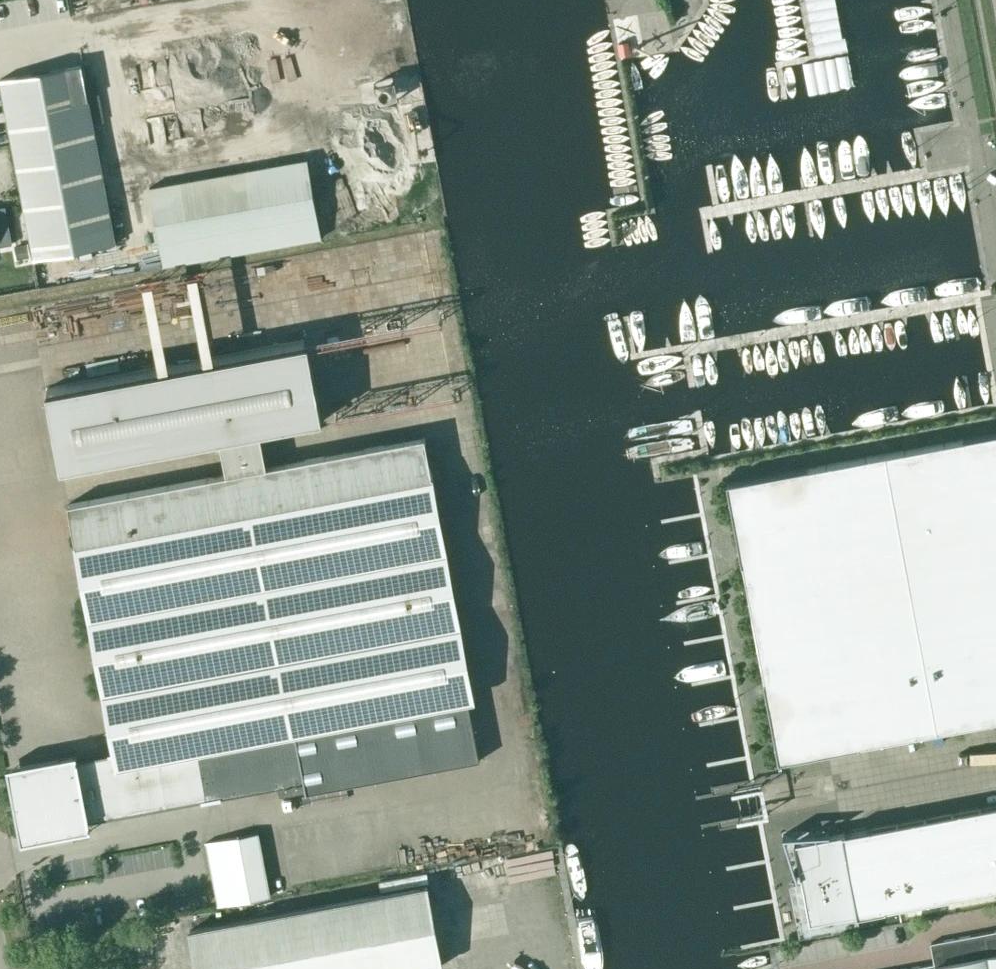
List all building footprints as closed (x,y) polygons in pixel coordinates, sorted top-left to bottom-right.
[(34,258),(115,243),(81,64),(0,79),(0,80),(34,258)] [(306,156),(149,186),(164,265),(321,235),(306,156)] [(11,243),(4,206),(0,207),(0,245),(11,243)] [(27,243),(14,245),(17,262),(30,260),(27,243)] [(229,473),(264,466),(258,435),(320,423),(304,338),(46,387),(62,472),(223,441),(229,473)] [(962,438),(963,439),(807,468),(807,467),(726,482),(741,563),(742,563),(763,679),(778,760),(859,745),(995,719),(995,432),(962,438)] [(76,753),(6,765),(7,772),(12,771),(23,836),(20,836),(21,842),(90,829),(89,821),(277,786),(279,797),(305,792),(306,793),(479,760),(468,699),(473,698),(424,436),(264,466),(229,473),(68,503),(114,752),(108,753),(108,755),(77,761),(76,753)] [(870,828),(870,827),(841,832),(841,833),(794,842),(809,922),(857,913),(857,914),(885,909),(885,908),(995,887),(995,804),(870,828)] [(206,842),(218,905),(270,895),(258,832),(206,842)] [(427,885),(189,930),(197,968),(422,968),(442,965),(427,885)] [(930,943),(934,963),(902,968),(995,968),(995,930),(930,943)]
